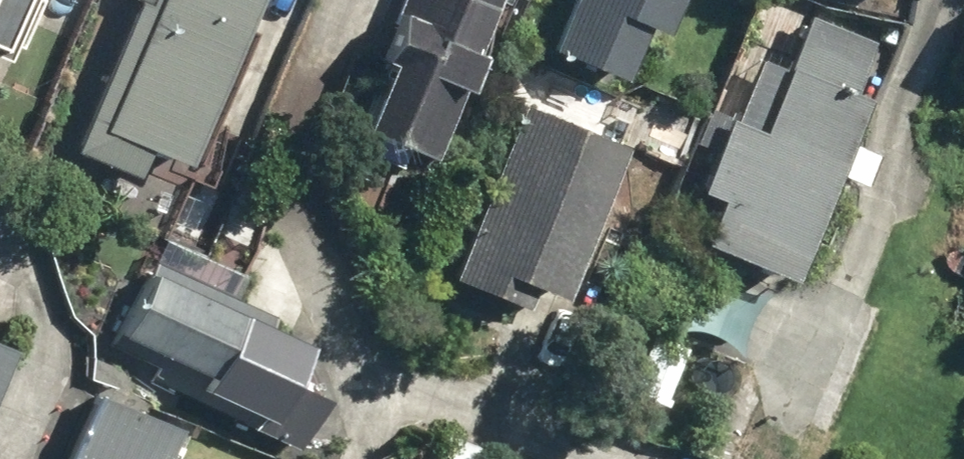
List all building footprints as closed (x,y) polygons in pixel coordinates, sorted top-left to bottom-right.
[(17,51),(34,0),(0,0),(0,45),(17,51)] [(256,0),(138,0),(77,143),(142,171),(154,143),(189,158),(256,0)] [(499,0),(404,0),(359,113),(441,146),(499,0)] [(560,48),(629,72),(647,20),(674,29),(684,0),(576,0),(560,48)] [(789,278),(869,84),(859,80),(875,39),(815,14),(794,67),(763,55),(738,116),(712,105),(683,177),(720,192),(699,241),(789,278)] [(456,273),(524,301),(530,287),(562,300),(630,134),(529,93),(456,273)] [(285,318),(159,259),(108,368),(172,398),(175,391),(260,431),(306,335),(282,323),(285,318)] [(670,403),(693,343),(653,328),(630,387),(670,403)] [(13,338),(0,332),(0,372),(13,338)] [(102,382),(64,458),(179,458),(158,449),(174,418),(102,382)]
